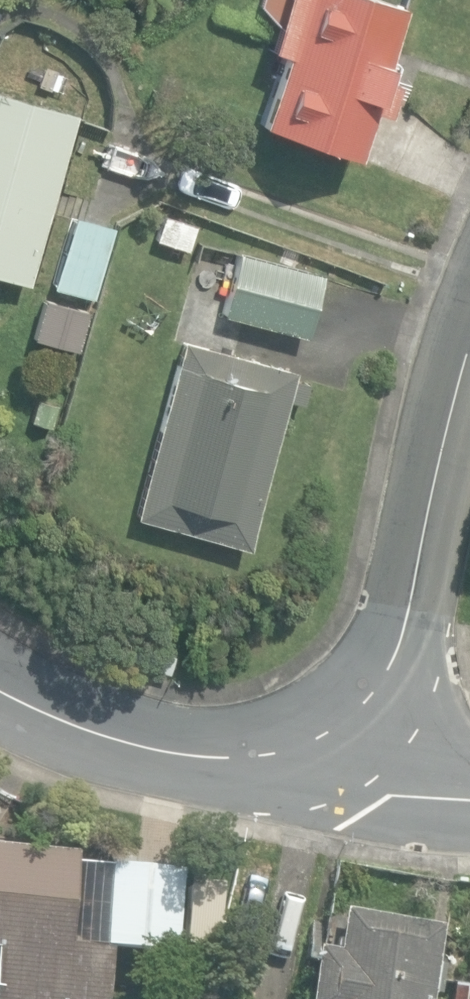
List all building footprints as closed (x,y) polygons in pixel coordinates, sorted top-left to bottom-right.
[(352,153),(368,108),(382,113),(394,81),(379,76),(403,8),(381,0),(284,0),(267,47),(282,52),(258,120),(352,153)] [(28,283),(77,114),(0,92),(0,275),(28,283)] [(151,242),(184,252),(193,223),(161,213),(151,242)] [(51,288),(92,300),(113,228),(71,216),(51,288)] [(217,313),(301,334),(316,272),(232,252),(217,313)] [(52,323),(74,328),(80,306),(59,300),(52,323)] [(134,516),(247,548),(288,401),(300,404),(306,383),(292,380),(294,371),(183,340),(134,516)] [(108,946),(174,953),(183,870),(110,862),(101,945),(69,943),(76,851),(0,845),(0,998),(104,998),(108,946)] [(442,926),(344,909),(337,950),(314,947),(305,998),(429,998),(442,926)] [(451,998),(465,998),(467,983),(453,981),(451,998)]
